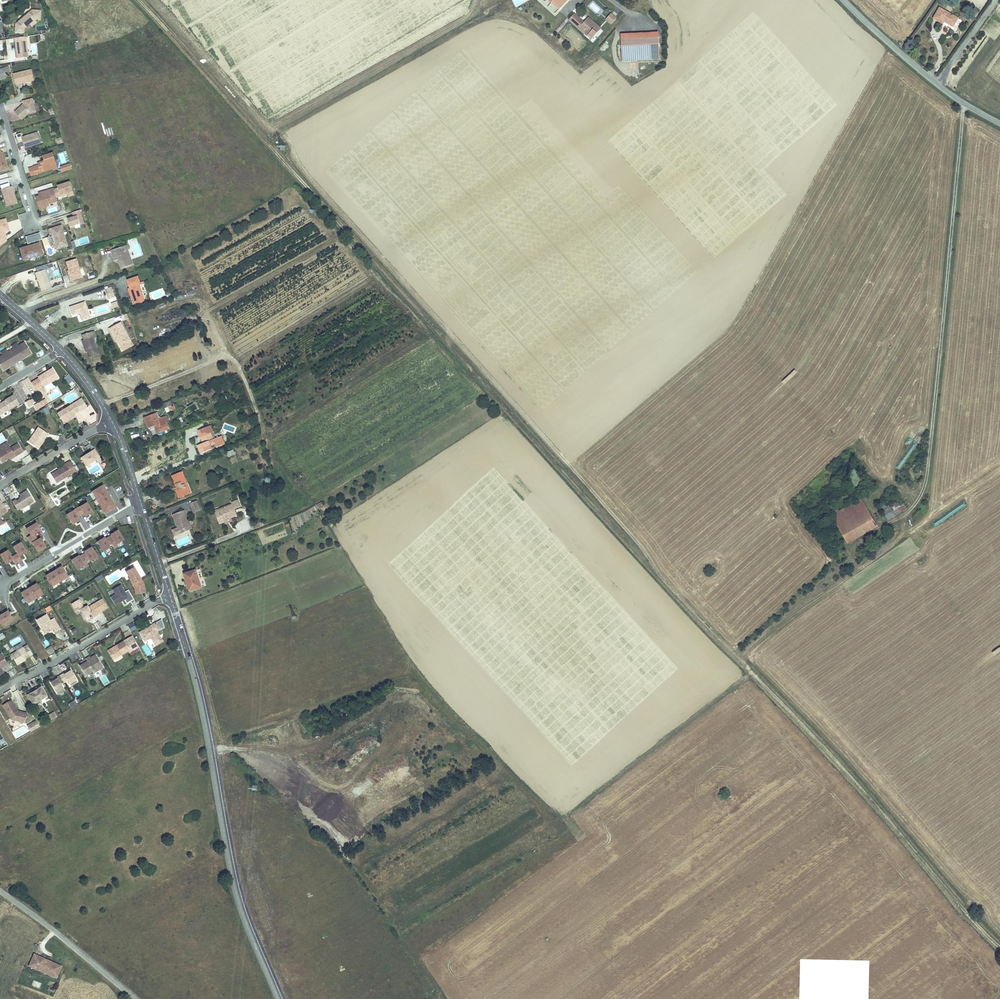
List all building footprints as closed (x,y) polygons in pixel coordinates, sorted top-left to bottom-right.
[(550,2),(558,10),(568,0),(547,0),(550,2)] [(937,9),(931,19),(941,25),(942,23),(951,28),(955,19),(937,9)] [(37,21),(41,21),(41,10),(29,10),(29,16),(16,16),(15,33),(25,34),(25,26),(37,27),(37,21)] [(574,14),(569,20),(590,39),(592,40),(599,31),(586,20),(584,23),(574,14)] [(611,23),(616,18),(611,14),(606,19),(611,23)] [(601,29),(589,18),(586,20),(599,31),(601,29)] [(27,57),(24,37),(13,39),(16,59),(27,57)] [(659,59),(657,38),(620,40),(621,62),(659,59)] [(28,77),(33,75),(31,69),(13,74),(16,84),(20,83),(20,82),(22,81),(22,83),(29,81),(28,77)] [(24,117),(33,115),(30,106),(20,108),(19,108),(12,116),(19,122),(24,117)] [(42,143),(39,135),(31,137),(30,136),(23,138),(22,134),(17,135),(20,143),(24,142),(25,147),(33,145),(33,146),(42,143)] [(51,172),(50,167),(54,166),(51,156),(41,159),(43,164),(39,165),(40,167),(37,168),(32,170),(34,178),(51,172)] [(10,182),(7,173),(0,175),(0,185),(10,182)] [(59,198),(71,194),(68,185),(56,189),(57,191),(52,193),(55,201),(59,199),(59,198)] [(9,190),(0,193),(0,196),(4,210),(15,207),(9,190)] [(55,201),(52,193),(52,192),(37,197),(38,200),(35,201),(39,213),(45,211),(44,208),(56,204),(55,201)] [(83,226),(79,213),(71,216),(73,220),(67,222),(70,232),(74,230),(74,228),(79,227),(79,228),(83,226)] [(65,247),(59,229),(47,232),(48,238),(50,238),(54,251),(65,247)] [(26,249),(29,248),(28,246),(32,245),(33,247),(36,246),(35,244),(40,242),(38,236),(24,240),(26,249)] [(111,250),(113,255),(116,254),(118,259),(121,268),(133,264),(128,250),(130,249),(129,244),(111,250)] [(40,256),(37,246),(36,246),(33,247),(29,248),(26,249),(18,252),(21,262),(40,256)] [(75,259),(65,263),(68,271),(69,276),(68,276),(70,282),(81,278),(75,259)] [(48,278),(44,268),(34,272),(41,290),(51,286),(48,278)] [(145,299),(140,283),(141,283),(139,275),(128,279),(131,287),(129,287),(131,294),(133,294),(136,302),(145,299)] [(115,295),(112,286),(105,288),(108,298),(115,295)] [(42,298),(31,302),(34,310),(45,306),(42,298)] [(84,303),(70,307),(73,316),(79,314),(81,319),(89,316),(84,303)] [(132,341),(121,322),(110,328),(113,334),(114,333),(116,336),(122,347),(132,341)] [(99,354),(94,338),(97,337),(95,331),(83,334),(85,339),(83,339),(84,344),(86,344),(88,351),(90,357),(99,354)] [(33,352),(26,341),(20,345),(15,348),(12,349),(19,360),(23,358),(22,357),(24,355),(25,356),(33,352)] [(123,350),(134,344),(132,341),(122,347),(123,350)] [(19,360),(12,349),(9,351),(5,354),(0,357),(0,361),(5,369),(13,364),(12,363),(14,362),(15,363),(19,360)] [(45,385),(60,376),(54,367),(48,370),(49,372),(44,375),(43,374),(40,376),(40,377),(33,381),(37,389),(45,384),(45,385)] [(68,385),(73,381),(68,375),(63,378),(68,385)] [(34,394),(28,384),(23,387),(29,397),(34,394)] [(20,402),(15,393),(6,398),(7,399),(3,401),(4,402),(2,403),(2,402),(0,403),(0,410),(2,413),(20,402)] [(75,412),(80,409),(80,410),(87,405),(82,397),(75,401),(57,412),(63,420),(68,417),(67,416),(68,415),(69,416),(75,412)] [(175,407),(173,402),(164,406),(166,411),(175,407)] [(155,411),(143,416),(148,427),(153,425),(156,431),(167,427),(162,415),(158,416),(155,411)] [(5,431),(9,436),(15,432),(11,426),(5,431)] [(202,439),(197,441),(201,453),(223,444),(221,438),(214,440),(208,426),(199,430),(201,436),(202,439)] [(38,428),(28,442),(36,449),(41,442),(40,441),(43,437),(44,438),(46,434),(38,428)] [(8,447),(6,443),(0,447),(0,452),(8,447)] [(7,459),(14,455),(15,456),(23,452),(18,444),(10,449),(8,447),(0,452),(0,460),(1,463),(7,459)] [(85,453),(81,456),(86,464),(96,458),(100,456),(95,447),(87,452),(87,453),(86,454),(85,453)] [(61,467),(50,474),(55,483),(71,473),(73,476),(79,472),(71,460),(65,463),(61,466),(61,467)] [(184,483),(187,482),(182,470),(172,475),(177,486),(175,487),(179,496),(188,492),(184,483)] [(91,491),(107,516),(117,509),(102,484),(91,491)] [(15,500),(12,502),(17,510),(21,508),(22,509),(33,502),(26,490),(19,495),(21,499),(16,502),(15,500)] [(878,525),(862,497),(840,510),(839,508),(832,512),(850,542),(878,525)] [(220,511),(216,512),(220,521),(224,519),(224,518),(230,515),(236,513),(234,508),(241,505),(238,499),(218,507),(220,511)] [(200,507),(197,500),(190,502),(193,510),(200,507)] [(906,500),(893,508),(897,513),(910,505),(906,500)] [(91,511),(86,502),(76,508),(80,514),(83,512),(85,515),(91,511)] [(80,514),(76,508),(66,513),(72,523),(78,519),(77,516),(80,514)] [(897,513),(893,508),(888,511),(891,516),(897,513)] [(172,513),(177,526),(180,533),(192,529),(191,525),(187,517),(184,509),(172,513)] [(33,533),(39,529),(35,522),(26,528),(30,534),(27,536),(29,539),(35,536),(33,533)] [(112,542),(114,546),(117,545),(116,542),(123,538),(117,529),(111,533),(111,534),(108,536),(112,542)] [(44,545),(39,538),(36,539),(35,536),(29,539),(31,543),(32,542),(37,550),(44,545)] [(108,544),(112,542),(108,536),(105,538),(104,536),(97,540),(103,550),(109,546),(108,544)] [(19,555),(25,551),(20,542),(13,546),(17,553),(14,555),(18,562),(21,559),(19,555)] [(85,552),(82,554),(85,560),(89,558),(90,560),(96,556),(90,546),(84,550),(85,552)] [(14,555),(10,557),(6,550),(0,554),(6,563),(12,560),(14,564),(18,562),(14,555)] [(85,560),(82,554),(79,556),(78,555),(72,559),(77,568),(84,564),(85,566),(88,564),(85,560)] [(134,565),(126,569),(130,577),(130,576),(133,582),(137,580),(139,584),(135,586),(136,592),(146,590),(145,582),(134,565)] [(52,585),(67,576),(61,566),(46,575),(52,585)] [(196,568),(184,572),(190,588),(201,584),(196,568)] [(27,603),(42,593),(36,583),(21,593),(27,603)] [(117,592),(112,595),(116,603),(125,598),(128,602),(135,597),(129,588),(126,590),(121,583),(114,588),(117,592)] [(13,609),(18,607),(14,596),(9,598),(13,609)] [(79,598),(72,602),(77,611),(80,609),(84,616),(92,612),(93,615),(99,611),(101,610),(102,609),(108,606),(103,597),(88,606),(87,604),(84,606),(79,598)] [(31,614),(40,610),(36,602),(27,606),(31,614)] [(7,611),(0,615),(0,622),(1,625),(11,619),(7,611)] [(47,612),(37,619),(42,627),(43,626),(44,629),(43,629),(45,633),(54,628),(56,631),(61,628),(56,620),(53,622),(51,619),(47,612)] [(147,626),(140,630),(145,639),(152,635),(155,640),(162,636),(158,629),(161,627),(157,620),(149,624),(150,625),(148,626),(147,626)] [(132,623),(127,626),(130,632),(136,629),(132,623)] [(124,639),(117,644),(118,645),(109,650),(114,658),(129,648),(124,639)] [(34,653),(28,644),(12,653),(18,663),(25,660),(24,658),(26,657),(34,653)] [(82,663),(80,664),(86,674),(93,670),(94,672),(104,666),(96,653),(91,656),(83,661),(84,662),(82,663)] [(64,672),(57,676),(58,677),(55,679),(51,681),(57,690),(63,686),(61,682),(68,678),(70,682),(77,678),(71,669),(67,671),(65,673),(64,672)] [(34,703),(48,695),(42,685),(40,686),(38,687),(38,686),(31,690),(32,691),(30,692),(28,693),(34,703)] [(53,698),(46,701),(53,712),(59,709),(53,698)] [(25,722),(28,712),(23,711),(23,713),(19,712),(18,710),(11,699),(3,704),(12,719),(25,722)] [(39,717),(46,715),(42,704),(35,706),(39,717)] [(32,730),(41,725),(38,719),(29,724),(32,730)] [(57,965),(51,962),(51,961),(44,958),(43,959),(38,956),(34,965),(39,967),(39,969),(47,972),(48,968),(54,971),(52,974),(60,978),(65,967),(57,964),(57,965)]
